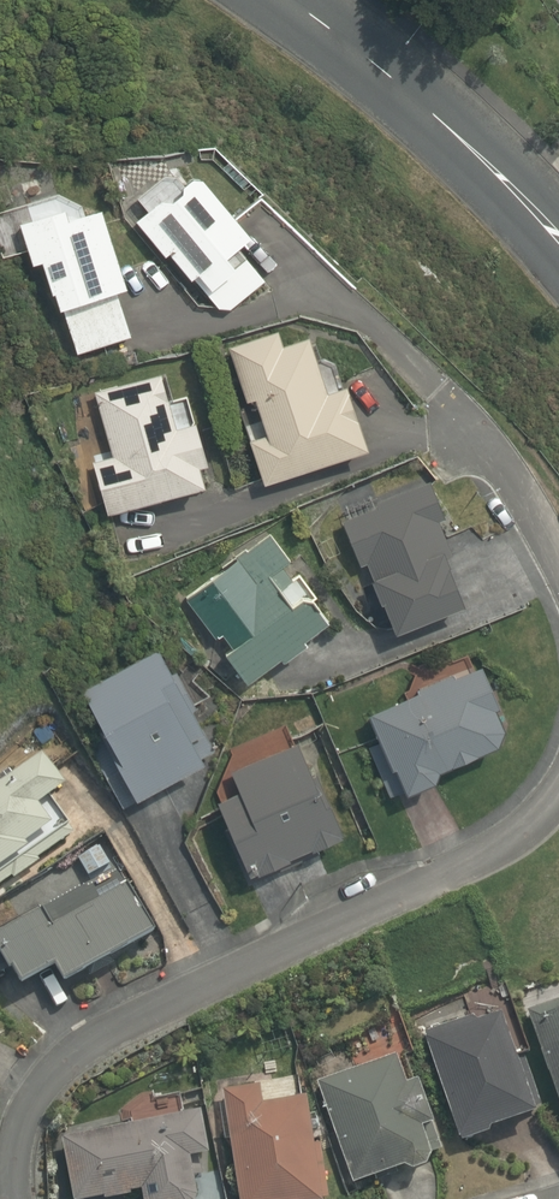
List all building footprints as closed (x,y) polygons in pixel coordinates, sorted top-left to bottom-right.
[(131,217),(134,221),(162,255),(166,252),(183,273),(187,278),(196,270),(203,278),(197,282),(219,308),(226,317),(233,310),(266,284),(239,250),(235,245),(247,235),(196,174),(178,182),(181,186),(168,197),(161,196),(131,217)] [(76,352),(128,334),(114,294),(123,291),(92,203),(63,213),(57,196),(0,215),(0,239),(5,254),(16,251),(14,243),(22,240),(27,255),(35,252),(45,281),(51,279),(76,352)] [(289,350),(286,337),(233,351),(248,409),(260,406),(270,442),(257,445),(269,491),(383,462),(364,389),(342,394),(336,369),(324,372),(316,343),(289,350)] [(107,513),(205,484),(198,462),(207,460),(195,421),(175,427),(159,372),(94,391),(114,456),(92,462),(107,513)] [(345,523),(363,570),(376,566),(405,643),(454,625),(453,620),(477,611),(445,524),(451,521),(438,488),(345,523)] [(186,596),(216,637),(222,633),(232,647),(226,650),(249,680),(279,657),(283,661),(306,643),(303,638),(329,619),(313,598),(301,596),(292,603),(280,587),(292,578),(283,565),(290,559),(270,532),(186,596)] [(172,673),(157,647),(81,689),(112,744),(95,753),(123,804),(204,759),(201,754),(214,747),(204,729),(206,728),(175,671),(172,673)] [(506,673),(376,719),(385,742),(373,746),(397,814),(457,792),(454,784),(520,760),(501,708),(517,702),(506,673)] [(319,745),(243,778),(251,798),(226,809),(259,885),(361,841),(319,745)] [(11,879),(15,884),(40,865),(36,860),(75,831),(52,799),(67,787),(40,750),(0,779),(0,887),(11,879)] [(153,930),(126,883),(52,925),(42,907),(0,931),(0,952),(9,969),(14,966),(23,982),(55,964),(64,981),(153,930)] [(558,1002),(527,1014),(558,1102),(558,1003),(558,1002)] [(516,1009),(436,1033),(472,1153),(552,1130),(516,1009)] [(411,1060),(325,1090),(360,1192),(446,1163),(411,1060)] [(266,1091),(229,1098),(245,1198),(331,1198),(315,1103),(269,1111),(266,1091)] [(220,1189),(228,1188),(225,1171),(235,1169),(227,1125),(89,1152),(99,1198),(222,1198),(220,1189)]
